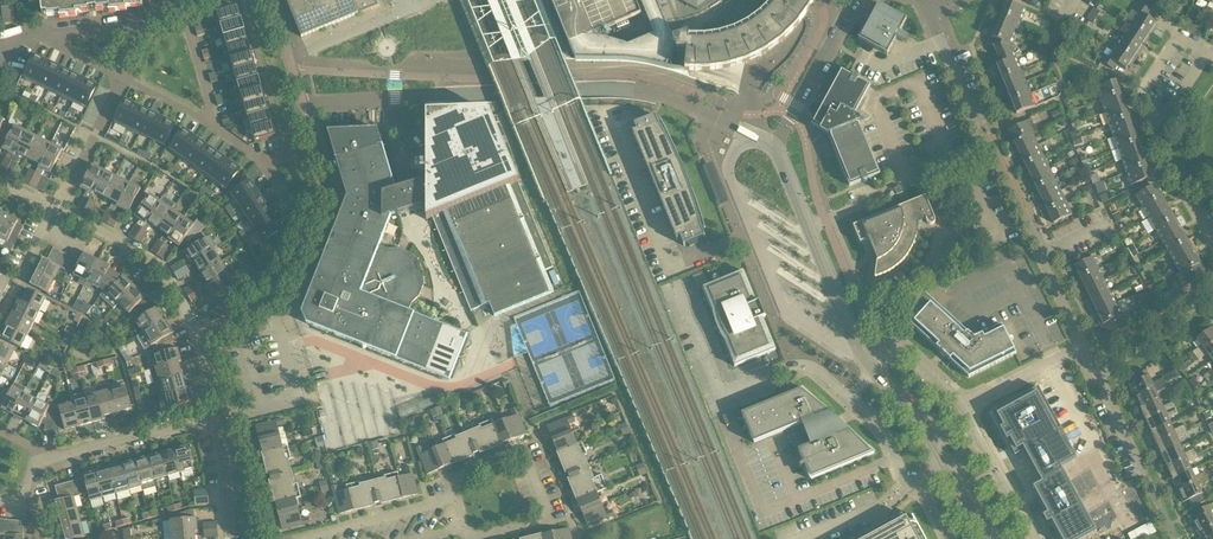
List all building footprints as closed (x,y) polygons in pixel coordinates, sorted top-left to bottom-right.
[(30,5),(41,4),(43,14),(47,13),(47,16),(59,15),(60,18),(78,16),(77,13),(89,12),(89,9),(96,8),(97,11),(109,9),(109,12),(127,10),(127,7),(139,6),(139,3),(149,2),(151,2),(155,0),(30,0),(30,5)] [(316,1),(316,0),(286,0),(301,37),(378,5),(376,0),(320,0),(316,1)] [(491,60),(525,60),(564,61),(539,0),(467,0),(491,60)] [(559,21),(575,61),(601,61),(610,61),(619,61),(625,62),(631,62),(637,63),(643,64),(649,65),(655,66),(661,67),(667,69),(671,70),(688,77),(688,76),(687,72),(693,73),(695,72),(697,72),(701,73),(705,72),(709,72),(717,71),(727,69),(738,66),(740,66),(746,63),(759,58),(766,53),(781,42),(795,29),(797,26),(809,9),(808,7),(805,0),(550,0),(559,21)] [(1004,4),(1000,13),(1022,22),(1027,9),(1008,2),(1006,5),(1004,4)] [(1138,12),(1131,23),(1150,36),(1156,27),(1154,26),(1156,23),(1147,17),(1151,11),(1137,2),(1133,9),(1138,12)] [(866,14),(866,21),(866,24),(858,38),(887,54),(896,38),(902,41),(909,37),(899,32),(907,19),(878,3),(870,16),(866,14)] [(2,7),(4,24),(15,23),(13,6),(2,7)] [(238,7),(214,14),(218,27),(221,26),(221,25),(242,19),(238,7)] [(1094,8),(1091,13),(1097,17),(1100,12),(1094,8)] [(1022,22),(1000,13),(996,22),(999,23),(998,26),(1017,34),(1022,22)] [(1097,17),(1091,13),(1087,19),(1093,23),(1097,17)] [(1173,23),(1177,17),(1171,14),(1168,20),(1173,23)] [(221,25),(221,26),(224,37),(245,31),(245,30),(242,19),(221,25)] [(1131,23),(1123,35),(1141,46),(1142,43),(1145,45),(1150,36),(1131,23)] [(1192,33),(1196,27),(1190,24),(1187,30),(1192,33)] [(994,28),(990,37),(1011,46),(1017,34),(998,26),(996,29),(994,28)] [(1196,27),(1192,33),(1198,36),(1201,30),(1196,27)] [(224,37),(227,48),(228,48),(248,42),(245,31),(224,37)] [(1123,35),(1116,46),(1136,59),(1141,50),(1139,49),(1141,46),(1123,35)] [(1011,46),(990,37),(987,44),(994,47),(998,58),(994,60),(997,66),(1016,58),(1011,46)] [(227,48),(225,49),(228,61),(252,54),(248,42),(228,48),(227,48)] [(1136,59),(1116,46),(1109,58),(1104,55),(1100,61),(1113,70),(1117,64),(1126,69),(1128,66),(1130,68),(1136,59)] [(1075,47),(1071,53),(1081,58),(1084,53),(1075,47)] [(252,54),(228,61),(232,72),(255,66),(252,54)] [(35,56),(24,78),(37,85),(48,62),(35,56)] [(1016,58),(997,66),(998,69),(995,70),(999,79),(1021,70),(1016,58)] [(49,91),(59,69),(48,62),(37,85),(49,91)] [(255,66),(232,72),(235,85),(238,84),(238,83),(259,77),(255,66)] [(54,80),(49,91),(61,97),(72,74),(59,69),(54,80)] [(829,135),(850,186),(862,181),(862,182),(866,184),(868,180),(868,179),(880,174),(859,123),(861,122),(859,118),(854,115),(870,86),(858,79),(859,78),(858,74),(854,75),(853,76),(841,70),(811,124),(821,129),(820,132),(828,136),(829,135)] [(1026,82),(1021,70),(999,79),(1003,88),(1005,87),(1006,90),(1026,82)] [(72,74),(61,97),(73,103),(84,80),(72,74)] [(238,83),(238,84),(241,94),(241,95),(262,89),(259,77),(238,83)] [(84,80),(73,103),(86,109),(97,86),(84,80)] [(1100,100),(1122,92),(1119,84),(1117,85),(1115,81),(1096,88),(1100,100)] [(1026,82),(1006,90),(1008,93),(1005,94),(1008,103),(1030,94),(1026,82)] [(241,94),(238,95),(242,107),(265,100),(262,89),(241,95),(241,94)] [(1122,92),(1100,100),(1105,112),(1124,105),(1123,103),(1126,102),(1122,92)] [(1030,94),(1008,103),(1012,112),(1015,110),(1016,114),(1035,107),(1030,94)] [(265,100),(242,107),(245,119),(248,119),(248,118),(269,112),(265,100)] [(125,101),(114,123),(127,129),(138,107),(125,101)] [(33,114),(36,107),(29,104),(26,110),(33,114)] [(1124,105),(1105,112),(1109,125),(1131,117),(1128,108),(1125,109),(1124,105)] [(138,107),(127,129),(140,135),(141,133),(140,133),(150,113),(138,107)] [(409,186),(396,190),(382,146),(383,146),(383,145),(382,145),(378,129),(327,131),(335,159),(335,160),(336,160),(347,197),(301,312),(306,324),(449,380),(467,334),(408,311),(411,303),(419,296),(424,285),(423,273),(417,261),(409,253),(399,248),(388,249),(379,246),(391,217),(426,206),(426,220),(432,217),(442,241),(460,285),(471,311),(475,309),(489,303),(494,316),(553,292),(545,271),(553,267),(531,213),(518,182),(518,181),(491,116),(490,117),(487,109),(427,112),(427,122),(427,125),(426,125),(425,126),(424,127),(423,128),(423,129),(424,130),(424,131),(425,132),(426,132),(426,133),(427,133),(427,139),(426,139),(426,181),(409,186)] [(1054,120),(1063,117),(1060,109),(1051,113),(1054,120)] [(269,112),(248,118),(248,119),(251,130),(272,124),(269,112)] [(140,133),(141,133),(152,139),(162,119),(150,113),(140,133)] [(1076,114),(1068,117),(1071,124),(1079,122),(1076,114)] [(657,122),(655,116),(634,125),(636,130),(632,132),(677,240),(681,239),(684,246),(691,243),(692,246),(692,247),(693,247),(694,247),(695,247),(696,246),(696,245),(696,244),(695,241),(705,237),(702,230),(705,229),(693,192),(678,155),(660,120),(657,122)] [(1134,126),(1131,117),(1109,125),(1113,137),(1133,130),(1132,127),(1134,126)] [(162,119),(152,139),(165,145),(175,125),(162,119)] [(1032,133),(1033,134),(1037,132),(1031,119),(1008,130),(1010,134),(1007,135),(1011,143),(1032,133)] [(272,124),(251,130),(255,142),(276,136),(272,124)] [(26,131),(14,126),(2,149),(8,152),(6,157),(5,157),(0,168),(0,170),(6,173),(12,160),(11,160),(26,131)] [(183,130),(169,151),(181,159),(195,138),(183,130)] [(1133,130),(1113,137),(1118,149),(1140,141),(1137,132),(1134,133),(1133,130)] [(38,138),(26,131),(11,160),(12,160),(6,173),(12,176),(22,156),(28,159),(38,138)] [(1033,134),(1032,133),(1011,143),(1015,152),(1018,151),(1019,154),(1038,145),(1033,134)] [(1075,144),(1081,142),(1079,136),(1073,138),(1075,144)] [(28,159),(40,165),(51,144),(38,138),(28,159)] [(195,138),(181,159),(192,166),(206,146),(195,138)] [(36,173),(30,185),(36,188),(42,176),(42,175),(43,174),(44,170),(51,174),(53,175),(56,168),(57,165),(55,164),(58,160),(59,161),(64,151),(63,150),(56,147),(58,143),(53,140),(51,144),(40,165),(36,172),(36,173)] [(1143,150),(1140,141),(1118,149),(1122,161),(1142,154),(1140,151),(1143,150)] [(1038,145),(1019,154),(1021,157),(1018,158),(1023,166),(1044,156),(1038,145)] [(192,166),(203,174),(217,154),(206,146),(192,166)] [(217,154),(203,174),(214,182),(228,162),(217,154)] [(1142,154),(1122,161),(1126,173),(1149,165),(1145,156),(1143,157),(1142,154)] [(1049,168),(1044,156),(1023,166),(1027,175),(1029,174),(1031,177),(1049,168)] [(1071,165),(1073,169),(1081,166),(1079,161),(1071,165)] [(228,162),(214,182),(225,190),(240,170),(228,162)] [(713,163),(703,167),(718,207),(729,203),(713,163)] [(84,196),(77,209),(83,212),(90,199),(89,199),(92,194),(94,192),(104,170),(93,165),(81,186),(80,188),(87,191),(84,196)] [(1152,174),(1149,165),(1126,173),(1131,186),(1150,179),(1149,175),(1152,174)] [(1049,168),(1031,177),(1032,180),(1030,181),(1034,189),(1055,179),(1049,168)] [(36,173),(36,172),(29,169),(23,182),(30,185),(36,173)] [(104,170),(94,192),(106,198),(116,176),(104,170)] [(1095,174),(1090,176),(1093,184),(1099,182),(1095,174)] [(114,202),(110,209),(108,208),(101,221),(107,224),(114,211),(114,212),(114,211),(115,212),(117,207),(129,183),(116,176),(106,198),(114,202)] [(1055,179),(1034,189),(1038,198),(1041,197),(1042,200),(1061,191),(1055,179)] [(250,182),(232,193),(241,206),(258,194),(250,182)] [(141,189),(129,183),(117,207),(129,212),(141,189)] [(1090,184),(1082,188),(1084,192),(1092,188),(1090,184)] [(1142,207),(1163,196),(1158,187),(1155,189),(1153,185),(1136,196),(1142,207)] [(897,195),(903,192),(901,186),(894,189),(897,195)] [(1061,191),(1042,200),(1043,202),(1041,204),(1045,213),(1066,202),(1061,191)] [(148,221),(160,201),(150,194),(135,216),(140,220),(137,224),(129,236),(135,240),(143,228),(148,221)] [(241,206),(248,217),(249,217),(266,206),(258,194),(241,206)] [(295,204),(298,197),(294,196),(290,194),(287,201),(295,204)] [(1106,194),(1100,197),(1103,203),(1109,200),(1106,194)] [(143,228),(135,240),(141,244),(149,232),(147,231),(152,224),(158,229),(172,209),(176,204),(164,196),(160,201),(148,221),(143,228)] [(914,242),(916,237),(917,228),(918,223),(926,220),(927,223),(928,224),(929,225),(930,225),(931,225),(932,225),(933,224),(934,224),(934,223),(935,222),(935,221),(935,220),(935,219),(925,196),(853,226),(860,243),(868,240),(872,248),(870,250),(872,251),(874,253),(877,261),(874,278),(876,278),(876,277),(880,275),(885,274),(889,271),(893,269),(897,266),(901,263),(904,259),(907,255),(910,251),(912,247),(914,242)] [(1168,204),(1163,196),(1142,207),(1149,219),(1167,208),(1165,205),(1168,204)] [(90,199),(83,212),(90,215),(91,214),(96,202),(90,199)] [(1066,202),(1045,213),(1049,221),(1052,220),(1054,223),(1072,214),(1066,202)] [(248,217),(246,219),(254,231),(274,218),(266,206),(249,217),(248,217)] [(1148,234),(1155,230),(1176,218),(1171,210),(1168,211),(1167,208),(1149,219),(1142,223),(1148,234)] [(166,234),(161,241),(159,239),(151,251),(156,255),(164,243),(165,244),(165,243),(168,239),(183,217),(172,209),(158,229),(166,234)] [(114,211),(107,224),(114,227),(121,215),(115,212),(114,211),(114,212),(114,211)] [(1119,212),(1112,216),(1116,222),(1122,218),(1119,212)] [(0,225),(0,238),(8,242),(5,248),(12,251),(24,227),(17,223),(18,221),(5,214),(0,225)] [(183,217),(168,239),(179,247),(184,241),(188,244),(207,226),(198,220),(195,225),(183,217)] [(274,218),(254,231),(262,243),(282,230),(274,218)] [(1180,226),(1176,218),(1155,230),(1162,241),(1179,230),(1178,228),(1180,226)] [(1181,233),(1179,230),(1162,241),(1168,252),(1188,240),(1183,232),(1181,233)] [(194,240),(196,244),(184,252),(188,258),(183,261),(183,260),(171,267),(175,274),(187,266),(194,262),(214,249),(217,247),(210,236),(206,238),(204,234),(194,240)] [(1124,242),(1127,247),(1133,244),(1130,239),(1124,242)] [(1193,248),(1188,240),(1168,252),(1174,263),(1192,253),(1191,250),(1193,248)] [(164,243),(156,255),(163,259),(171,248),(165,244),(164,243)] [(1139,254),(1134,245),(1128,248),(1133,258),(1139,254)] [(55,263),(61,251),(54,247),(48,260),(55,263)] [(221,261),(214,249),(194,262),(201,273),(221,261)] [(68,254),(61,251),(55,263),(61,267),(68,254)] [(81,260),(74,257),(67,271),(74,274),(73,275),(87,281),(97,260),(84,253),(81,260)] [(1192,253),(1174,263),(1180,273),(1201,262),(1196,254),(1194,255),(1192,253)] [(68,254),(61,267),(61,268),(67,271),(74,257),(68,254)] [(1078,279),(1099,269),(1093,257),(1074,266),(1076,269),(1074,271),(1078,279)] [(44,258),(37,271),(54,280),(61,268),(61,267),(55,263),(48,260),(44,258)] [(97,260),(87,281),(100,288),(104,290),(116,273),(110,269),(111,267),(97,260)] [(221,261),(201,273),(205,279),(197,284),(197,283),(185,290),(188,296),(200,289),(201,290),(206,287),(229,273),(221,261)] [(255,267),(251,261),(244,265),(248,271),(255,267)] [(1201,262),(1180,273),(1176,276),(1183,288),(1205,275),(1203,272),(1206,271),(1201,262)] [(190,272),(187,266),(175,274),(178,280),(190,272)] [(1099,269),(1078,279),(1082,288),(1084,287),(1086,290),(1104,281),(1099,269)] [(1146,270),(1141,273),(1144,280),(1150,277),(1146,270)] [(54,280),(37,271),(30,285),(48,293),(54,280)] [(703,271),(692,275),(697,288),(708,283),(703,271)] [(713,284),(702,288),(718,326),(719,329),(734,367),(764,355),(776,350),(763,318),(766,317),(765,315),(758,297),(755,299),(743,271),(721,281),(713,284)] [(116,273),(104,290),(100,296),(114,309),(119,303),(135,286),(124,276),(122,278),(116,273)] [(229,273),(206,287),(213,298),(235,284),(229,273)] [(66,274),(62,281),(68,285),(72,278),(66,274)] [(4,293),(10,280),(0,275),(0,291),(4,293)] [(1104,281),(1086,290),(1087,293),(1085,294),(1089,302),(1110,292),(1104,281)] [(1157,281),(1148,286),(1150,291),(1159,286),(1157,281)] [(135,286),(119,303),(130,313),(133,317),(149,304),(144,298),(146,296),(135,286)] [(28,289),(22,302),(21,302),(40,311),(46,298),(28,289)] [(204,295),(201,290),(200,289),(188,296),(192,303),(204,295)] [(969,378),(1016,354),(1001,324),(974,338),(923,292),(916,300),(910,306),(920,315),(911,324),(914,328),(939,351),(946,358),(946,357),(969,378)] [(1115,304),(1110,292),(1089,302),(1093,311),(1095,310),(1097,313),(1115,304)] [(1146,294),(1136,299),(1139,306),(1150,300),(1146,294)] [(19,300),(13,311),(34,322),(40,311),(21,302),(22,302),(19,300)] [(82,312),(87,314),(92,307),(86,304),(82,312)] [(154,310),(149,304),(133,317),(136,321),(144,333),(164,321),(156,308),(154,310)] [(1115,304),(1097,313),(1098,316),(1096,317),(1099,325),(1121,315),(1115,304)] [(34,322),(13,311),(7,324),(28,335),(34,322)] [(77,313),(73,320),(79,323),(82,316),(77,313)] [(1125,313),(1121,315),(1099,325),(1104,334),(1107,333),(1108,336),(1131,325),(1125,313)] [(103,320),(98,315),(93,320),(98,325),(103,320)] [(164,321),(144,333),(137,338),(145,350),(147,353),(150,352),(172,342),(173,343),(175,341),(172,334),(171,334),(174,332),(167,320),(164,322),(164,321)] [(28,335),(7,324),(0,338),(21,348),(28,335)] [(1212,343),(1212,326),(1197,339),(1202,345),(1192,352),(1195,356),(1212,343)] [(67,333),(72,335),(75,330),(68,327),(66,332),(67,333)] [(67,333),(64,339),(61,346),(66,349),(72,335),(67,333)] [(9,362),(15,349),(0,342),(0,358),(9,362)] [(175,349),(173,343),(172,342),(150,352),(147,353),(148,357),(147,357),(151,370),(179,362),(182,361),(178,349),(175,349)] [(1195,356),(1198,361),(1208,354),(1212,360),(1212,359),(1212,343),(1195,356)] [(38,368),(41,362),(28,356),(24,364),(35,369),(36,367),(38,368)] [(57,367),(61,360),(55,357),(52,364),(57,367)] [(3,375),(9,362),(0,358),(0,373),(3,375)] [(1184,364),(1180,367),(1183,371),(1192,365),(1189,360),(1184,364)] [(41,362),(38,368),(50,374),(53,368),(41,362)] [(151,370),(150,370),(154,383),(183,375),(179,362),(151,370)] [(834,363),(831,368),(842,375),(845,370),(834,363)] [(1135,382),(1129,385),(1135,397),(1164,383),(1162,379),(1152,383),(1148,376),(1146,371),(1136,375),(1138,380),(1135,382)] [(158,397),(163,395),(189,388),(188,383),(185,384),(183,375),(154,383),(158,397)] [(1199,385),(1194,377),(1188,381),(1194,389),(1199,385)] [(510,387),(507,379),(502,381),(505,389),(510,387)] [(0,396),(0,405),(3,406),(2,409),(13,415),(24,393),(26,388),(15,383),(10,392),(4,389),(0,396)] [(1167,388),(1164,383),(1135,397),(1140,409),(1159,400),(1156,393),(1167,388)] [(126,386),(112,390),(118,413),(133,409),(126,386)] [(138,387),(134,389),(137,401),(144,400),(142,394),(140,394),(138,387)] [(991,413),(1012,452),(1015,456),(1025,450),(1042,481),(1032,487),(1034,492),(1036,496),(1047,514),(1043,516),(1047,523),(1050,521),(1060,538),(1082,538),(1097,531),(1061,466),(1076,458),(1038,387),(991,413)] [(193,401),(189,388),(163,395),(167,408),(193,401)] [(802,388),(779,398),(741,413),(754,443),(801,423),(806,435),(804,436),(806,441),(808,440),(810,445),(798,450),(810,480),(875,453),(841,423),(839,417),(836,419),(802,388)] [(118,413),(112,390),(98,394),(104,416),(105,416),(118,413)] [(473,401),(482,397),(480,390),(470,394),(473,401)] [(87,397),(86,397),(85,392),(71,397),(73,404),(80,426),(94,422),(87,397)] [(36,400),(24,393),(13,415),(26,421),(36,400)] [(36,400),(26,421),(39,428),(42,423),(45,425),(45,430),(52,431),(54,407),(50,407),(44,404),(48,397),(40,393),(37,400),(36,400)] [(98,394),(87,397),(94,422),(106,419),(105,416),(104,416),(98,394)] [(144,400),(137,401),(141,415),(152,412),(148,398),(144,400)] [(1159,400),(1140,409),(1145,420),(1175,407),(1173,402),(1162,407),(1159,400)] [(54,407),(52,431),(59,432),(60,426),(64,425),(65,430),(80,426),(73,404),(59,408),(54,407)] [(433,417),(442,413),(439,406),(430,410),(433,417)] [(514,416),(506,419),(514,439),(527,434),(516,407),(511,409),(514,416)] [(1177,411),(1175,407),(1145,420),(1151,432),(1170,423),(1167,416),(1177,411)] [(738,421),(734,411),(723,416),(727,425),(738,421)] [(1209,412),(1207,412),(1203,414),(1206,421),(1212,419),(1209,412)] [(552,439),(571,431),(568,423),(575,421),(573,416),(547,426),(552,439)] [(259,439),(280,434),(278,426),(285,424),(283,419),(256,426),(259,439)] [(514,439),(506,419),(494,424),(502,444),(514,439)] [(502,444),(494,424),(492,420),(478,425),(479,427),(456,437),(455,434),(442,440),(444,444),(452,464),(473,456),(473,457),(481,453),(502,444)] [(622,435),(629,432),(626,423),(619,426),(622,435)] [(1170,423),(1151,432),(1156,443),(1186,430),(1184,425),(1173,430),(1170,423)] [(311,428),(303,430),(305,437),(312,435),(311,428)] [(1188,435),(1186,430),(1156,443),(1161,455),(1180,446),(1177,439),(1188,435)] [(576,443),(571,431),(552,439),(557,452),(576,443)] [(283,447),(280,434),(259,439),(262,452),(283,447)] [(318,448),(325,446),(323,436),(315,438),(318,448)] [(367,443),(369,451),(379,448),(377,441),(367,443)] [(581,441),(576,443),(557,452),(565,472),(564,473),(567,480),(568,480),(577,501),(597,493),(607,488),(601,475),(594,479),(584,455),(586,455),(581,441)] [(444,444),(432,449),(440,469),(452,464),(444,444)] [(288,445),(283,447),(262,452),(268,474),(267,474),(269,482),(270,482),(275,503),(296,498),(301,497),(297,483),(295,484),(289,460),(291,459),(288,445)] [(174,450),(180,473),(194,469),(188,446),(174,450)] [(440,469),(432,449),(424,453),(421,446),(417,448),(427,474),(440,469)] [(1184,454),(1180,446),(1161,455),(1167,467),(1196,453),(1194,449),(1184,454)] [(180,473),(174,450),(162,453),(168,476),(180,473)] [(168,476),(162,453),(148,457),(155,480),(168,476)] [(1196,453),(1167,467),(1172,479),(1191,470),(1188,463),(1199,458),(1196,453)] [(148,457),(134,461),(142,486),(141,487),(143,491),(156,487),(153,480),(155,480),(148,457)] [(142,486),(134,461),(122,464),(123,467),(124,467),(130,490),(141,487),(142,486)] [(639,476),(646,473),(643,464),(636,466),(639,476)] [(123,467),(110,471),(116,494),(130,490),(124,467),(123,467)] [(408,475),(399,477),(404,497),(418,494),(411,467),(406,468),(408,475)] [(1191,470),(1172,479),(1177,490),(1207,477),(1205,472),(1194,477),(1191,470)] [(110,471),(97,474),(96,474),(103,497),(116,494),(110,471)] [(84,478),(78,480),(82,495),(88,494),(90,501),(103,497),(96,474),(97,474),(96,472),(83,475),(84,478)] [(404,497),(399,477),(398,472),(384,476),(385,478),(360,484),(360,482),(346,485),(347,490),(353,511),(374,505),(375,506),(382,504),(382,503),(404,497)] [(1209,481),(1207,477),(1177,490),(1183,503),(1189,500),(1193,507),(1205,501),(1199,486),(1209,481)] [(82,495),(78,480),(55,486),(59,500),(55,501),(59,515),(78,509),(74,497),(82,495)] [(319,483),(322,492),(329,490),(326,481),(319,483)] [(353,511),(347,490),(339,492),(337,485),(332,487),(339,514),(353,511)] [(195,505),(210,503),(208,489),(194,490),(195,505)] [(602,505),(597,493),(577,501),(582,513),(602,505)] [(296,498),(275,503),(279,516),(299,511),(296,498)] [(311,500),(304,502),(306,509),(313,507),(311,500)] [(1192,522),(1198,534),(1212,526),(1212,517),(1210,512),(1212,511),(1212,503),(1192,515),(1195,520),(1194,521),(1192,522)] [(176,511),(174,505),(167,507),(168,513),(176,511)] [(605,513),(602,505),(582,513),(587,526),(614,515),(612,510),(605,513)] [(81,523),(78,509),(59,515),(63,528),(81,523)] [(299,511),(279,516),(282,530),(310,523),(308,518),(301,519),(299,511)] [(856,538),(925,538),(919,527),(916,525),(913,523),(910,523),(907,524),(902,514),(856,538)] [(195,530),(195,532),(198,531),(197,518),(170,520),(171,533),(195,530)] [(0,519),(0,534),(5,535),(5,538),(24,538),(25,536),(20,535),(22,521),(0,519)] [(204,530),(218,528),(217,522),(203,523),(204,530)] [(63,528),(66,538),(76,538),(85,536),(81,523),(63,528)] [(1129,534),(1131,538),(1145,538),(1151,536),(1146,525),(1129,534)] [(1198,534),(1201,538),(1212,538),(1212,526),(1198,534)] [(218,528),(204,530),(204,537),(218,536),(218,528)] [(557,538),(572,538),(569,528),(555,531),(557,538)] [(171,533),(172,538),(196,538),(195,532),(195,530),(171,533)]
